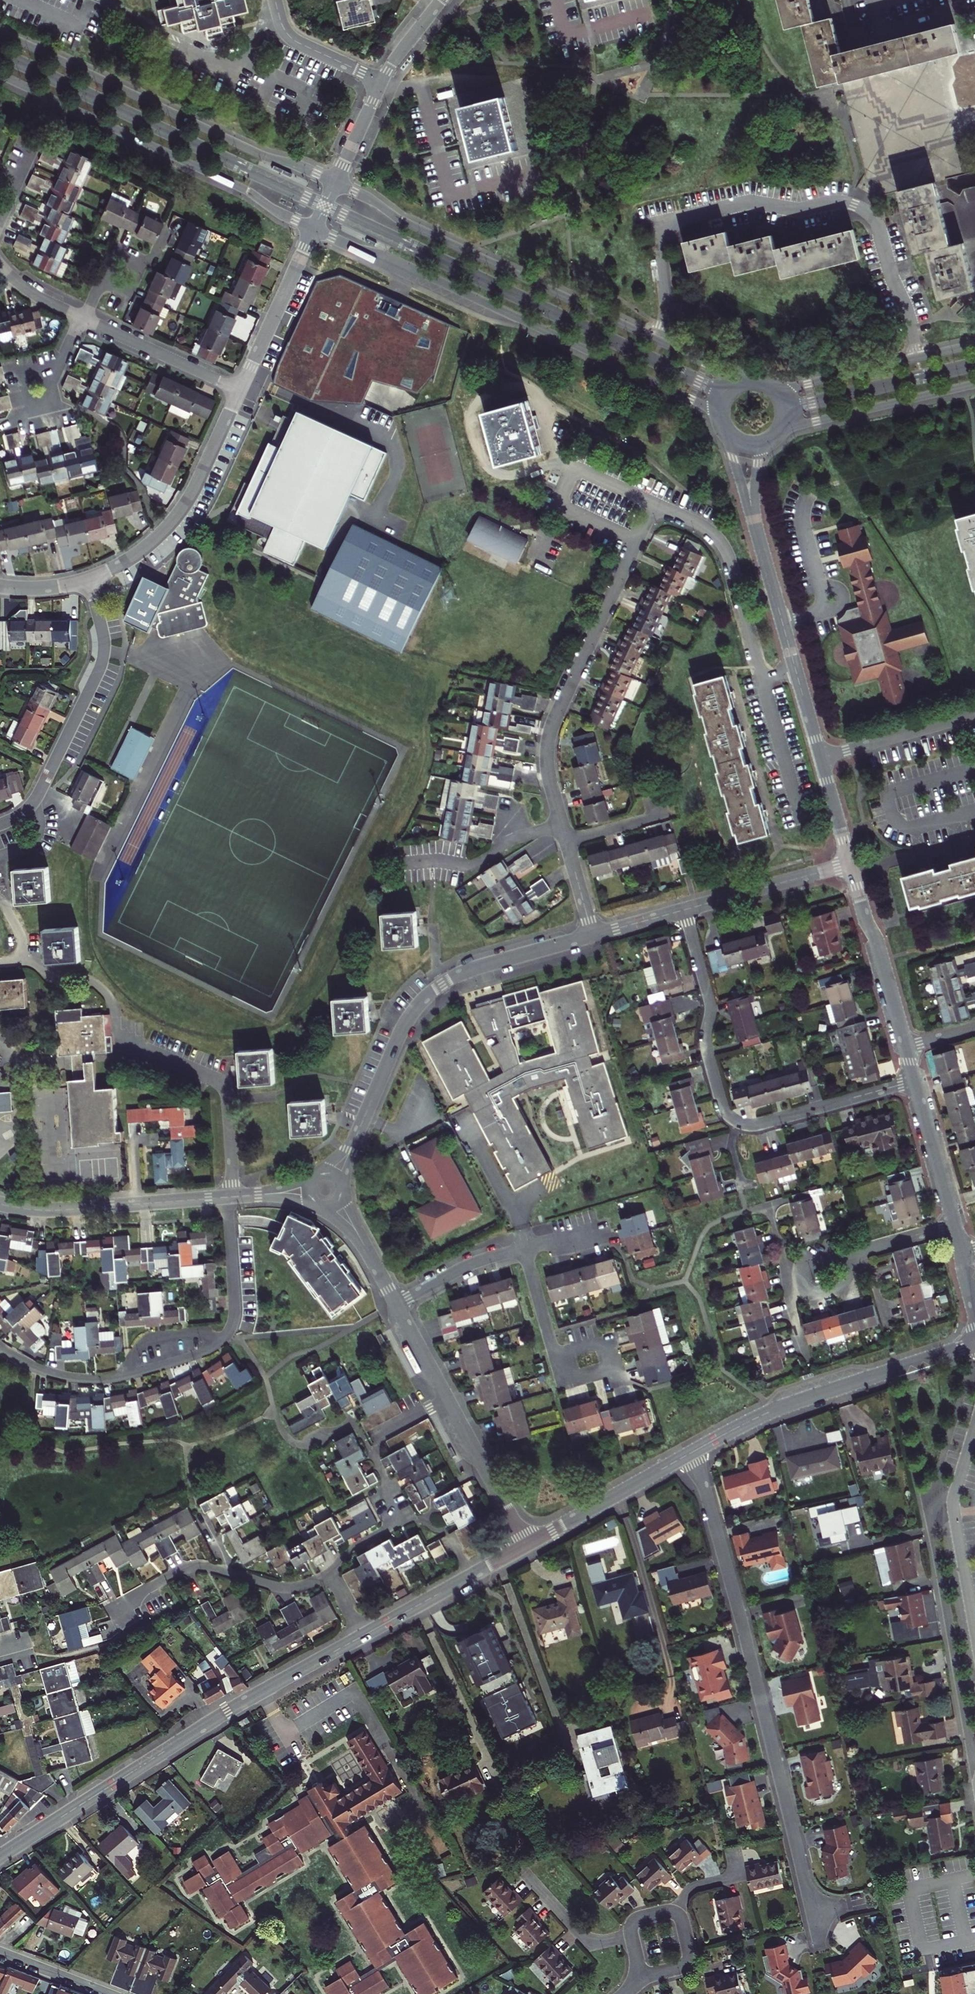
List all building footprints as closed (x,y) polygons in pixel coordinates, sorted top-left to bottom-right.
[(171,7),(158,10),(161,24),(181,20),(183,32),(205,27),(208,39),(222,35),(220,29),(235,26),(232,13),(246,10),(244,0),(169,0),(171,7)] [(346,27),(345,25),(357,22),(358,24),(366,22),(366,20),(369,19),(370,21),(374,20),(369,0),(337,0),(335,0),(342,28),(346,27)] [(787,29),(790,29),(783,0),(780,0),(787,29)] [(790,29),(804,25),(807,24),(816,60),(815,67),(820,87),(842,81),(860,76),(872,73),(962,50),(955,24),(842,53),(833,18),(816,22),(810,0),(783,0),(790,29)] [(807,24),(804,25),(815,67),(816,60),(807,24)] [(860,76),(842,81),(843,83),(946,57),(963,52),(962,50),(872,73),(860,76)] [(971,54),(960,57),(954,67),(957,81),(954,86),(958,104),(963,107),(974,104),(974,53),(971,54)] [(960,57),(952,59),(950,65),(953,76),(952,78),(954,86),(957,81),(954,67),(960,57)] [(954,86),(952,78),(948,85),(954,107),(960,111),(958,104),(954,86)] [(505,97),(463,108),(477,161),(519,150),(505,97)] [(958,104),(960,111),(974,120),(974,104),(963,107),(958,104)] [(43,151),(42,154),(86,174),(92,160),(71,150),(66,161),(57,157),(59,154),(45,148),(43,151)] [(86,174),(42,154),(41,157),(39,160),(53,166),(54,163),(63,167),(58,178),(80,188),(86,174)] [(465,169),(476,168),(474,155),(464,156),(465,169)] [(276,164),(274,168),(292,176),(294,173),(276,164)] [(31,177),(30,180),(74,201),(80,188),(58,178),(54,187),(45,184),(46,181),(32,175),(31,177)] [(46,204),(52,207),(68,214),(74,201),(30,180),(28,184),(27,187),(40,193),(41,191),(50,195),(46,204)] [(929,252),(952,246),(936,182),(899,191),(916,255),(929,252)] [(965,189),(969,202),(955,205),(965,242),(974,282),(974,186),(965,189)] [(112,192),(108,201),(104,209),(102,214),(101,217),(119,225),(120,224),(124,226),(129,228),(136,213),(127,208),(131,201),(112,192)] [(25,208),(23,210),(67,230),(73,217),(68,214),(52,207),(47,218),(38,214),(40,211),(26,205),(25,208)] [(39,234),(45,237),(61,244),(67,230),(23,210),(22,214),(20,217),(34,223),(35,221),(44,224),(39,234)] [(144,216),(136,213),(129,228),(137,232),(137,233),(146,238),(155,242),(163,224),(145,215),(144,216)] [(199,248),(207,229),(190,221),(181,240),(183,240),(181,244),(179,248),(194,255),(197,248),(199,248)] [(685,242),(692,269),(734,258),(734,260),(738,272),(780,261),(781,265),(783,275),(860,256),(854,230),(777,249),(773,235),(731,246),(727,231),(685,242)] [(18,237),(16,240),(61,261),(67,247),(61,244),(45,237),(40,247),(31,243),(33,241),(19,235),(18,237)] [(38,254),(33,264),(62,278),(68,264),(61,261),(16,240),(15,243),(14,246),(27,252),(29,249),(38,254)] [(929,252),(941,300),(974,291),(974,282),(965,242),(952,246),(929,252)] [(261,243),(257,252),(270,258),(274,249),(261,243)] [(174,258),(173,257),(169,266),(165,275),(183,283),(191,266),(189,265),(194,255),(179,248),(174,258)] [(266,267),(270,258),(257,252),(254,251),(250,260),(249,259),(241,277),(259,285),(263,276),(267,268),(266,267)] [(783,275),(784,278),(861,259),(860,256),(783,275)] [(693,271),(734,260),(734,258),(692,269),(693,271)] [(738,275),(781,265),(780,261),(738,272),(738,275)] [(175,300),(183,283),(165,275),(158,272),(150,290),(151,291),(149,295),(147,299),(163,307),(167,298),(168,298),(169,297),(175,300)] [(341,275),(318,281),(294,333),(279,366),(275,384),(313,401),(364,404),(375,382),(419,393),(435,373),(437,374),(451,324),(341,275)] [(254,294),(259,285),(241,277),(233,295),(226,292),(222,302),(238,309),(245,312),(249,303),(250,303),(254,294)] [(143,309),(142,308),(138,317),(134,326),(152,334),(160,316),(165,318),(169,309),(163,307),(147,299),(143,309)] [(209,328),(227,336),(231,328),(235,319),(234,318),(238,309),(222,302),(218,311),(217,310),(209,328)] [(1,339),(4,340),(9,339),(11,336),(13,336),(13,335),(7,312),(7,310),(6,309),(0,311),(0,339),(1,339)] [(15,310),(7,312),(13,335),(43,327),(39,311),(31,313),(31,309),(23,311),(15,313),(15,310)] [(209,328),(200,346),(202,347),(198,356),(214,363),(218,354),(219,355),(223,345),(227,336),(209,328)] [(197,345),(193,353),(198,356),(202,347),(200,346),(197,345)] [(79,351),(78,354),(123,374),(129,361),(107,351),(102,362),(93,357),(94,355),(81,349),(79,351)] [(99,368),(95,378),(117,388),(121,390),(127,376),(123,374),(78,354),(77,357),(75,360),(89,367),(90,364),(99,368)] [(172,403),(180,385),(171,381),(163,377),(162,378),(152,374),(147,385),(145,390),(155,394),(154,396),(172,403)] [(66,381),(110,401),(117,388),(95,378),(90,388),(81,384),(82,382),(68,376),(67,378),(66,381)] [(87,395),(82,406),(104,416),(110,401),(66,381),(64,384),(63,387),(77,394),(78,391),(87,395)] [(214,402),(197,394),(198,393),(189,389),(180,385),(172,403),(189,411),(190,412),(190,411),(207,418),(214,402)] [(11,401),(10,398),(9,395),(0,398),(0,404),(11,401)] [(12,408),(11,405),(11,401),(0,404),(0,411),(12,408)] [(528,401),(487,412),(501,465),(522,459),(543,453),(528,401)] [(189,411),(172,403),(168,410),(186,418),(189,411)] [(277,471),(267,493),(256,488),(250,485),(233,524),(274,543),(269,555),(300,569),(312,543),(332,552),(357,498),(371,505),(393,457),(379,451),(380,449),(298,412),(294,421),(289,419),(288,421),(283,419),(281,423),(290,427),(294,429),(288,442),(277,471)] [(75,425),(72,426),(83,473),(98,470),(90,436),(81,438),(79,429),(78,424),(75,425)] [(83,473),(72,426),(68,427),(65,428),(69,442),(72,442),(74,450),(63,453),(69,477),(83,473)] [(184,448),(189,438),(172,430),(168,441),(167,440),(159,457),(177,465),(181,457),(185,448),(184,448)] [(55,480),(69,477),(63,453),(52,456),(50,447),(53,446),(49,431),(46,432),(43,433),(55,480)] [(12,434),(24,482),(39,478),(37,472),(34,460),(33,455),(22,458),(19,448),(23,447),(20,438),(19,432),(16,433),(12,434)] [(37,472),(39,478),(40,484),(55,480),(43,433),(40,434),(36,435),(40,450),(43,449),(45,457),(34,460),(37,472)] [(7,486),(24,482),(12,434),(9,435),(6,435),(9,450),(12,449),(15,459),(1,462),(7,486)] [(151,476),(152,476),(147,485),(163,492),(168,483),(169,484),(173,474),(177,465),(159,457),(151,476)] [(109,499),(113,515),(113,518),(123,516),(133,513),(133,512),(142,510),(138,493),(129,495),(128,494),(109,499)] [(959,519),(961,527),(959,528),(966,550),(967,550),(972,567),(970,567),(974,584),(974,514),(959,519)] [(113,515),(102,517),(102,516),(84,521),(88,540),(98,538),(107,536),(107,535),(117,532),(113,518),(113,515)] [(391,522),(406,528),(409,521),(394,516),(391,522)] [(502,528),(480,517),(470,537),(519,562),(529,541),(518,536),(517,537),(510,535),(512,531),(502,528)] [(53,519),(43,521),(42,520),(24,525),(28,545),(38,543),(47,540),(47,539),(57,536),(55,529),(53,519)] [(59,546),(69,544),(69,545),(79,542),(88,540),(84,521),(65,526),(55,529),(57,536),(59,546)] [(924,621),(892,630),(886,610),(883,611),(869,561),(873,560),(865,536),(862,537),(858,522),(837,529),(842,543),(838,544),(845,568),(848,566),(863,617),(839,624),(846,650),(850,649),(853,657),(849,658),(856,683),(879,677),(888,707),(909,700),(901,671),(904,670),(898,651),(929,642),(924,621)] [(9,548),(9,549),(19,547),(28,545),(24,525),(4,530),(5,531),(0,532),(0,550),(9,548)] [(442,569),(354,526),(335,564),(332,569),(313,607),(401,651),(442,569)] [(702,555),(681,545),(679,549),(677,553),(680,554),(673,569),(693,577),(702,555)] [(182,568),(179,571),(177,570),(169,585),(170,591),(166,591),(166,590),(164,588),(150,581),(130,620),(138,624),(151,631),(153,628),(156,630),(158,630),(160,636),(161,638),(164,638),(206,627),(207,626),(208,624),(208,623),(202,602),(199,602),(198,598),(210,576),(201,571),(204,568),(205,565),(205,561),(204,558),(202,555),(200,553),(196,551),(192,551),(188,552),(184,554),(182,557),(181,560),(181,564),(182,568)] [(693,577),(673,569),(667,565),(665,569),(663,573),(665,574),(659,587),(672,593),(679,596),(683,587),(689,590),(693,589),(696,582),(695,579),(693,577)] [(640,605),(662,615),(672,593),(659,587),(653,584),(647,598),(644,597),(642,601),(640,605)] [(650,635),(652,636),(662,615),(640,605),(639,608),(637,611),(640,613),(633,627),(650,635)] [(18,620),(4,620),(4,636),(4,640),(4,649),(12,649),(12,640),(29,640),(29,620),(29,609),(26,609),(22,609),(15,614),(18,618),(18,620)] [(41,620),(29,620),(29,640),(43,640),(43,645),(53,645),(53,640),(53,620),(41,620)] [(78,649),(78,620),(66,620),(53,620),(53,640),(69,640),(69,649),(78,649)] [(618,645),(640,655),(650,635),(633,627),(630,626),(624,640),(621,639),(620,642),(618,645)] [(669,647),(664,644),(661,650),(667,652),(669,647)] [(613,669),(630,677),(640,655),(618,645),(617,649),(615,652),(618,654),(611,668),(613,669)] [(630,677),(613,669),(607,683),(605,682),(603,686),(601,689),(623,699),(633,678),(630,677)] [(750,763),(747,764),(742,747),(745,746),(739,724),(735,724),(731,708),(734,707),(725,675),(696,684),(699,693),(696,693),(703,716),(705,715),(710,732),(707,732),(714,755),(716,754),(720,771),(718,772),(724,794),(727,794),(732,811),(729,811),(735,833),(738,833),(740,842),(770,833),(761,802),(758,803),(753,786),(756,785),(750,763)] [(32,701),(50,709),(54,701),(58,693),(56,692),(59,686),(45,679),(42,685),(40,684),(32,701)] [(489,696),(537,705),(537,701),(538,698),(524,695),(523,698),(513,697),(515,686),(492,681),(489,696)] [(611,726),(623,699),(601,689),(599,693),(597,698),(600,699),(590,721),(609,730),(611,726)] [(486,711),(510,715),(512,704),(522,706),(521,709),(536,711),(536,708),(537,705),(489,696),(486,711)] [(623,699),(611,726),(615,728),(627,702),(623,699)] [(50,709),(32,701),(21,723),(39,732),(44,720),(50,709)] [(486,711),(484,725),(497,727),(532,733),(532,730),(532,727),(518,725),(518,728),(508,727),(510,715),(486,711)] [(21,723),(15,720),(8,735),(15,739),(12,746),(25,753),(28,747),(30,749),(35,740),(39,732),(21,723)] [(474,723),(471,738),(519,746),(519,743),(520,740),(506,737),(505,740),(496,738),(497,727),(484,725),(474,723)] [(111,768),(124,774),(144,733),(132,726),(111,768)] [(596,742),(595,742),(592,732),(575,737),(577,742),(578,747),(577,747),(582,766),(594,762),(601,760),(596,742)] [(155,738),(144,733),(124,774),(135,779),(155,738)] [(471,738),(469,752),(492,756),(494,745),(504,747),(503,751),(518,753),(518,749),(519,746),(471,738)] [(469,752),(466,767),(513,776),(514,772),(514,769),(500,766),(500,769),(490,767),(492,756),(469,752)] [(601,791),(598,782),(599,781),(594,762),(582,766),(575,768),(580,787),(581,787),(583,791),(584,796),(601,791)] [(466,767),(463,782),(477,784),(487,786),(489,775),(499,776),(498,779),(503,780),(512,782),(513,779),(513,776),(466,767)] [(6,773),(7,777),(16,774),(22,791),(24,791),(18,770),(6,773)] [(96,790),(101,780),(82,770),(69,796),(77,799),(73,807),(88,814),(92,806),(97,809),(104,794),(96,790)] [(4,799),(13,796),(12,794),(19,792),(22,791),(16,774),(7,777),(0,779),(0,800),(4,799)] [(447,779),(444,794),(498,804),(499,801),(500,797),(485,795),(485,798),(475,796),(475,793),(477,784),(463,782),(447,779)] [(587,805),(585,806),(588,815),(591,825),(610,820),(605,800),(603,801),(601,791),(584,796),(587,805)] [(442,808),(449,809),(472,813),(473,807),(474,803),(483,804),(483,808),(497,811),(498,807),(498,804),(444,794),(442,808)] [(472,813),(449,809),(446,824),(493,832),(494,829),(494,825),(480,823),(480,826),(470,824),(472,813)] [(88,814),(71,849),(95,860),(112,826),(88,814)] [(493,832),(446,824),(443,839),(466,843),(468,835),(469,832),(478,834),(478,837),(492,839),(492,836),(493,832)] [(653,868),(672,863),(672,861),(678,859),(680,858),(674,834),(665,836),(665,835),(655,838),(645,841),(650,861),(653,868)] [(632,866),(650,861),(645,841),(636,843),(627,846),(627,847),(617,850),(621,867),(632,864),(632,866)] [(598,854),(588,857),(594,876),(614,871),(613,870),(621,867),(617,850),(609,852),(608,851),(598,854)] [(491,887),(531,860),(529,857),(527,854),(515,862),(516,865),(508,870),(502,861),(482,875),(491,887)] [(680,858),(678,859),(682,875),(690,872),(686,857),(680,858)] [(961,894),(961,896),(974,892),(974,857),(953,864),(953,867),(936,872),(935,869),(904,878),(912,907),(921,905),(922,907),(944,901),(943,899),(961,894)] [(499,899),(519,886),(512,877),(521,871),(522,874),(534,866),(532,863),(531,860),(491,887),(499,899)] [(48,867),(15,870),(16,887),(18,903),(51,901),(48,867)] [(507,911),(547,884),(545,882),(543,879),(532,887),(533,889),(525,895),(519,886),(499,899),(507,911)] [(521,920),(535,910),(529,901),(537,895),(539,898),(551,890),(549,887),(547,884),(507,911),(515,923),(521,920)] [(811,919),(815,933),(813,936),(815,943),(818,944),(822,956),(842,951),(839,938),(836,926),(838,926),(834,911),(811,919)] [(417,912),(383,914),(386,948),(419,945),(418,928),(417,912)] [(781,914),(765,919),(769,932),(784,927),(781,914)] [(62,928),(45,930),(48,964),(81,960),(78,927),(62,928)] [(740,940),(746,959),(771,952),(765,933),(753,936),(740,940)] [(670,947),(671,947),(668,935),(646,941),(654,966),(673,961),(672,954),(670,947)] [(746,959),(740,940),(731,942),(722,945),(723,948),(716,950),(721,966),(746,959)] [(934,980),(974,968),(974,962),(972,963),(964,965),(965,968),(955,970),(952,959),(930,965),(934,980)] [(654,966),(661,991),(664,990),(682,985),(680,979),(679,974),(677,974),(673,961),(654,966)] [(938,994),(960,988),(958,981),(957,978),(967,975),(968,978),(974,976),(974,968),(934,980),(938,994)] [(832,1004),(852,998),(850,989),(847,980),(843,981),(842,974),(819,981),(821,987),(827,985),(832,1004)] [(0,980),(0,1009),(28,1006),(26,978),(0,980)] [(475,1045),(474,1045),(470,1037),(473,1035),(463,1018),(424,1039),(455,1097),(466,1091),(493,1143),(496,1142),(499,1149),(496,1151),(505,1168),(508,1167),(511,1172),(508,1173),(517,1191),(554,1171),(514,1098),(532,1088),(566,1078),(589,1149),(629,1136),(605,1062),(594,1065),(591,1055),(601,1053),(589,1010),(588,1010),(586,1001),(589,1000),(584,980),(541,991),(539,984),(505,993),(506,997),(471,1006),(487,1035),(497,1032),(501,1039),(492,1044),(505,1068),(492,1076),(475,1045)] [(942,1008),(974,999),(974,992),(972,993),(973,996),(963,999),(962,996),(960,988),(938,994),(942,1008)] [(644,996),(646,1006),(666,1000),(664,990),(661,991),(644,996)] [(753,1001),(752,994),(728,1001),(732,1013),(735,1025),(754,1019),(750,1002),(753,1001)] [(368,996),(334,999),(337,1033),(371,1030),(369,1013),(368,996)] [(856,1024),(854,1017),(857,1016),(854,1007),(852,998),(832,1004),(826,1005),(831,1023),(837,1021),(839,1029),(856,1024)] [(673,1021),(675,1020),(672,1010),(669,999),(666,1000),(646,1006),(640,1007),(649,1042),(657,1040),(677,1034),(673,1021)] [(968,1017),(965,1006),(974,1003),(974,1004),(974,999),(942,1008),(946,1023),(968,1017)] [(73,1055),(73,1070),(74,1080),(70,1081),(75,1147),(101,1145),(101,1142),(124,1141),(123,1131),(118,1131),(115,1087),(98,1089),(95,1053),(108,1052),(107,1036),(105,1015),(83,1016),(82,1008),(56,1010),(59,1056),(65,1056),(73,1055)] [(743,1041),(744,1048),(755,1045),(761,1043),(754,1019),(735,1025),(737,1033),(740,1042),(743,1041)] [(856,1024),(839,1029),(837,1029),(844,1054),(871,1047),(868,1038),(866,1029),(857,1031),(856,1024)] [(684,1052),(683,1046),(680,1046),(677,1034),(657,1040),(664,1064),(686,1057),(684,1052)] [(871,1047),(844,1054),(851,1079),(860,1076),(862,1083),(879,1079),(877,1071),(874,1059),(871,1047)] [(273,1049),(239,1051),(241,1068),(242,1085),(275,1082),(273,1049)] [(960,1068),(954,1049),(935,1054),(940,1074),(941,1074),(943,1078),(944,1083),(961,1078),(958,1069),(960,1068)] [(73,1055),(65,1056),(66,1071),(73,1070),(73,1055)] [(815,1068),(808,1070),(812,1086),(819,1084),(815,1068)] [(801,1093),(813,1090),(812,1086),(808,1070),(783,1077),(788,1097),(801,1093)] [(693,1089),(694,1089),(693,1083),(691,1077),(670,1083),(677,1109),(696,1103),(693,1089)] [(780,1099),(788,1097),(783,1077),(765,1082),(771,1102),(780,1099)] [(973,1106),(966,1077),(961,1078),(944,1083),(946,1092),(945,1093),(948,1102),(951,1112),(970,1107),(973,1106)] [(761,1104),(771,1102),(765,1082),(733,1090),(737,1107),(751,1103),(752,1107),(761,1104)] [(12,1111),(11,1092),(0,1092),(0,1111),(12,1111)] [(324,1099),(291,1102),(294,1136),(327,1133),(325,1116),(324,1099)] [(704,1121),(702,1114),(700,1115),(696,1103),(677,1109),(684,1133),(705,1127),(704,1121)] [(152,1109),(151,1108),(127,1110),(128,1123),(170,1119),(173,1119),(174,1126),(171,1127),(171,1132),(172,1138),(183,1137),(200,1136),(199,1125),(185,1126),(184,1107),(152,1109)] [(974,1125),(974,1123),(970,1107),(951,1112),(953,1121),(956,1130),(957,1130),(960,1140),(974,1136),(974,1130),(974,1125)] [(856,1121),(858,1126),(845,1129),(850,1147),(862,1143),(863,1146),(873,1144),(876,1151),(897,1145),(894,1135),(892,1125),(895,1124),(892,1114),(871,1119),(871,1117),(856,1121)] [(804,1135),(811,1158),(836,1150),(831,1131),(813,1136),(812,1133),(808,1134),(804,1135)] [(440,1135),(409,1152),(422,1174),(426,1182),(435,1200),(414,1212),(431,1242),(482,1213),(440,1135)] [(811,1158),(804,1135),(800,1136),(795,1138),(796,1141),(788,1143),(790,1149),(794,1162),(811,1158)] [(974,1166),(974,1136),(960,1140),(962,1149),(961,1149),(964,1159),(966,1168),(971,1167),(974,1166)] [(172,1138),(173,1152),(173,1156),(166,1156),(166,1153),(154,1154),(156,1182),(162,1182),(168,1182),(167,1167),(185,1166),(184,1151),(183,1137),(172,1138)] [(693,1167),(696,1177),(716,1172),(712,1159),(714,1158),(713,1152),(711,1146),(708,1137),(686,1143),(689,1152),(682,1158),(692,1169),(693,1167)] [(794,1162),(790,1149),(781,1152),(773,1154),(779,1177),(780,1177),(781,1182),(797,1178),(795,1173),(796,1172),(794,1162)] [(762,1182),(779,1177),(773,1154),(768,1155),(764,1156),(765,1160),(756,1162),(762,1182)] [(892,1202),(916,1195),(913,1186),(910,1177),(907,1178),(905,1171),(889,1176),(894,1194),(890,1195),(892,1202)] [(696,1177),(703,1202),(725,1196),(721,1184),(719,1185),(718,1178),(716,1172),(696,1177)] [(792,1195),(794,1202),(791,1203),(794,1211),(796,1220),(816,1214),(809,1190),(802,1192),(792,1195)] [(916,1195),(892,1202),(887,1204),(894,1229),(923,1220),(919,1208),(916,1195)] [(619,1234),(620,1238),(650,1230),(645,1212),(621,1219),(624,1229),(618,1230),(619,1234)] [(298,1218),(289,1214),(285,1224),(282,1223),(271,1246),(281,1251),(283,1252),(285,1248),(292,1257),(296,1263),(294,1264),(306,1281),(309,1280),(313,1285),(319,1295),(321,1293),(333,1309),(347,1300),(349,1303),(360,1295),(351,1282),(353,1281),(347,1272),(340,1264),(335,1257),(334,1257),(332,1259),(328,1255),(331,1253),(333,1251),(331,1248),(324,1238),(323,1237),(321,1238),(317,1233),(314,1228),(315,1226),(312,1225),(298,1218)] [(806,1243),(823,1238),(816,1214),(796,1220),(799,1228),(801,1237),(804,1236),(806,1243)] [(299,1215),(298,1218),(312,1225),(314,1222),(299,1215)] [(26,1249),(27,1245),(33,1246),(34,1240),(35,1231),(22,1229),(9,1227),(9,1229),(5,1228),(6,1224),(2,1224),(1,1233),(0,1237),(0,1258),(9,1260),(11,1246),(26,1249)] [(754,1226),(736,1232),(741,1250),(762,1243),(761,1239),(760,1235),(757,1236),(754,1226)] [(655,1247),(650,1230),(620,1238),(621,1242),(622,1246),(623,1246),(628,1245),(630,1254),(635,1252),(636,1259),(656,1253),(655,1247)] [(207,1247),(214,1246),(213,1231),(200,1232),(187,1233),(187,1236),(183,1236),(183,1233),(179,1233),(180,1243),(182,1265),(198,1264),(197,1249),(207,1248),(207,1247)] [(117,1283),(128,1282),(127,1262),(142,1260),(142,1263),(149,1262),(148,1247),(131,1249),(130,1235),(122,1236),(114,1236),(117,1283)] [(94,1240),(81,1242),(82,1256),(89,1255),(89,1253),(103,1251),(105,1272),(106,1282),(100,1283),(101,1289),(118,1289),(117,1283),(114,1236),(110,1237),(110,1242),(107,1242),(106,1239),(94,1240)] [(326,1236),(324,1238),(331,1248),(333,1245),(330,1241),(326,1236)] [(49,1257),(50,1276),(62,1276),(60,1256),(75,1254),(76,1257),(82,1256),(81,1242),(68,1243),(55,1243),(55,1245),(52,1246),(51,1242),(47,1242),(49,1257)] [(160,1247),(148,1247),(149,1262),(149,1270),(157,1269),(156,1268),(170,1267),(171,1279),(183,1277),(182,1265),(180,1243),(176,1243),(177,1248),(173,1248),(173,1246),(160,1247)] [(745,1267),(759,1263),(764,1262),(761,1253),(765,1251),(764,1247),(762,1243),(741,1250),(745,1267)] [(894,1266),(895,1271),(918,1264),(913,1247),(894,1252),(896,1261),(893,1262),(894,1266)] [(596,1257),(604,1287),(621,1282),(615,1258),(604,1261),(603,1255),(600,1256),(596,1257)] [(50,1276),(49,1257),(38,1258),(39,1272),(50,1276)] [(296,1263),(292,1257),(288,1260),(309,1288),(313,1285),(309,1280),(306,1281),(294,1264),(296,1263)] [(604,1287),(596,1257),(592,1259),(587,1260),(589,1266),(581,1268),(587,1292),(604,1287)] [(7,1271),(9,1260),(0,1258),(0,1270),(7,1271)] [(149,1262),(142,1263),(141,1263),(142,1270),(149,1270),(149,1262)] [(343,1262),(340,1264),(347,1272),(349,1271),(343,1262)] [(182,1265),(183,1277),(203,1276),(204,1290),(201,1291),(202,1313),(217,1312),(216,1297),(218,1297),(218,1293),(218,1289),(215,1289),(214,1270),(212,1271),(211,1267),(216,1267),(216,1263),(215,1263),(214,1263),(203,1264),(198,1264),(182,1265)] [(745,1285),(768,1279),(766,1275),(765,1270),(762,1271),(759,1263),(745,1267),(740,1268),(745,1285)] [(901,1278),(904,1287),(923,1281),(918,1264),(895,1271),(896,1275),(897,1279),(901,1278)] [(587,1292),(581,1268),(571,1271),(569,1265),(566,1266),(562,1267),(570,1296),(587,1292)] [(570,1296),(562,1267),(558,1268),(554,1269),(556,1275),(546,1278),(553,1301),(570,1296)] [(502,1301),(518,1297),(513,1278),(505,1280),(497,1282),(502,1301)] [(769,1283),(768,1279),(745,1285),(739,1287),(744,1304),(761,1300),(769,1297),(767,1288),(770,1287),(769,1283)] [(901,1301),(902,1305),(930,1297),(933,1291),(931,1285),(926,1280),(923,1281),(904,1287),(901,1288),(904,1296),(900,1297),(901,1301)] [(502,1301),(497,1282),(489,1284),(481,1286),(483,1292),(487,1306),(502,1301)] [(127,1314),(126,1311),(119,1311),(121,1326),(133,1325),(146,1324),(146,1323),(150,1322),(150,1326),(154,1326),(151,1292),(139,1293),(140,1313),(127,1314)] [(161,1321),(161,1323),(174,1322),(186,1321),(186,1318),(185,1309),(185,1307),(178,1307),(179,1311),(164,1312),(163,1292),(151,1292),(154,1326),(157,1326),(157,1322),(161,1321)] [(487,1306),(483,1292),(475,1294),(467,1296),(472,1316),(481,1313),(488,1312),(487,1306)] [(333,1309),(321,1293),(319,1295),(318,1296),(332,1315),(349,1303),(347,1300),(333,1309)] [(946,1295),(936,1297),(938,1305),(948,1302),(946,1295)] [(472,1316),(467,1296),(459,1299),(451,1301),(454,1312),(456,1318),(456,1320),(472,1316)] [(907,1324),(911,1322),(924,1319),(936,1315),(930,1297),(902,1305),(905,1314),(907,1324)] [(32,1310),(23,1301),(15,1309),(5,1299),(2,1302),(0,1300),(0,1322),(4,1326),(6,1325),(8,1327),(5,1330),(8,1333),(12,1329),(32,1310)] [(744,1304),(736,1306),(741,1323),(747,1322),(769,1316),(768,1312),(767,1307),(763,1309),(761,1300),(744,1304)] [(19,1331),(18,1333),(26,1342),(35,1352),(46,1342),(41,1336),(45,1333),(43,1328),(41,1324),(36,1322),(45,1315),(40,1310),(43,1307),(39,1303),(32,1310),(12,1329),(14,1332),(17,1329),(19,1331)] [(859,1305),(855,1306),(861,1329),(879,1324),(874,1305),(864,1307),(863,1304),(859,1305)] [(848,1312),(839,1314),(844,1334),(861,1329),(855,1306),(851,1307),(847,1308),(848,1312)] [(627,1331),(628,1335),(665,1325),(660,1308),(629,1316),(631,1326),(626,1327),(627,1331)] [(97,1351),(97,1353),(110,1352),(123,1351),(121,1336),(114,1336),(114,1330),(99,1331),(98,1311),(88,1312),(88,1321),(87,1321),(87,1325),(89,1355),(93,1355),(93,1351),(97,1351)] [(439,1317),(440,1322),(456,1318),(454,1312),(439,1317)] [(472,1316),(474,1322),(482,1320),(481,1313),(472,1316)] [(825,1315),(821,1316),(827,1338),(829,1345),(846,1340),(844,1334),(839,1314),(830,1317),(829,1313),(825,1315)] [(752,1339),(770,1334),(768,1325),(771,1324),(770,1320),(769,1316),(747,1322),(752,1339)] [(827,1338),(821,1316),(817,1317),(812,1318),(813,1321),(804,1324),(810,1343),(827,1338)] [(440,1322),(442,1329),(457,1324),(456,1320),(456,1318),(440,1322)] [(924,1319),(911,1322),(913,1331),(927,1327),(924,1319)] [(442,1329),(444,1334),(459,1330),(457,1324),(442,1329)] [(62,1334),(57,1334),(56,1346),(57,1360),(69,1359),(82,1358),(82,1357),(85,1356),(85,1360),(90,1360),(89,1355),(87,1325),(76,1326),(77,1347),(72,1347),(72,1342),(70,1341),(63,1341),(62,1334)] [(636,1342),(638,1350),(663,1343),(669,1342),(665,1325),(628,1335),(630,1339),(631,1343),(636,1342)] [(444,1334),(446,1341),(461,1336),(459,1330),(444,1334)] [(761,1355),(784,1349),(782,1345),(781,1340),(778,1341),(775,1332),(770,1334),(752,1339),(751,1339),(756,1357),(761,1355)] [(486,1337),(478,1339),(462,1343),(464,1353),(459,1354),(460,1358),(461,1362),(491,1354),(486,1337)] [(637,1365),(638,1369),(668,1360),(663,1343),(638,1350),(641,1360),(636,1361),(637,1365)] [(785,1353),(784,1349),(761,1355),(766,1372),(785,1367),(782,1358),(786,1357),(785,1353)] [(202,1373),(209,1386),(215,1381),(214,1379),(226,1371),(238,1388),(254,1377),(248,1367),(241,1371),(229,1352),(226,1354),(228,1358),(225,1359),(224,1358),(213,1365),(202,1373)] [(477,1376),(480,1375),(495,1371),(491,1354),(461,1362),(462,1366),(463,1370),(469,1368),(471,1377),(477,1376)] [(668,1360),(638,1369),(639,1372),(640,1376),(641,1376),(645,1375),(648,1385),(673,1378),(668,1360)] [(334,1392),(329,1384),(320,1368),(320,1367),(312,1371),(317,1380),(309,1385),(313,1393),(322,1409),(327,1407),(331,1404),(326,1396),(334,1392)] [(478,1390),(479,1394),(515,1384),(510,1367),(495,1371),(480,1375),(482,1385),(479,1385),(477,1386),(478,1390)] [(209,1386),(202,1373),(200,1368),(196,1370),(198,1374),(195,1375),(194,1374),(182,1379),(171,1385),(175,1398),(183,1395),(182,1392),(195,1386),(204,1404),(215,1399),(209,1386)] [(346,1375),(329,1384),(334,1392),(342,1409),(351,1404),(348,1400),(346,1396),(355,1391),(351,1383),(346,1375)] [(378,1410),(384,1407),(390,1403),(393,1402),(384,1386),(368,1394),(359,1379),(351,1383),(355,1391),(359,1399),(364,1408),(368,1416),(372,1414),(378,1410)] [(163,1387),(162,1385),(150,1389),(138,1393),(141,1407),(149,1405),(148,1402),(162,1397),(168,1416),(180,1412),(175,1398),(171,1385),(170,1380),(165,1382),(166,1386),(163,1387)] [(489,1409),(498,1407),(520,1401),(515,1384),(479,1394),(480,1398),(481,1402),(484,1401),(487,1401),(489,1409)] [(117,1395),(105,1397),(107,1419),(116,1417),(116,1416),(129,1413),(132,1425),(144,1423),(141,1407),(138,1393),(137,1389),(133,1390),(134,1394),(130,1395),(130,1392),(117,1395)] [(70,1418),(71,1398),(72,1394),(68,1393),(67,1397),(64,1397),(64,1395),(51,1394),(38,1393),(37,1408),(44,1409),(44,1414),(58,1415),(57,1427),(69,1428),(70,1418)] [(305,1417),(290,1426),(294,1435),(310,1426),(326,1417),(322,1409),(313,1393),(309,1395),(297,1402),(305,1417)] [(71,1398),(70,1418),(90,1416),(91,1429),(96,1429),(107,1427),(107,1419),(105,1397),(104,1394),(100,1394),(101,1398),(97,1398),(97,1396),(84,1397),(71,1398)] [(598,1399),(588,1402),(586,1396),(583,1398),(579,1399),(588,1428),(604,1423),(606,1429),(616,1426),(611,1409),(601,1411),(598,1399)] [(631,1397),(627,1398),(635,1428),(652,1423),(645,1399),(636,1402),(635,1396),(631,1397)] [(620,1406),(611,1409),(616,1426),(617,1432),(635,1428),(627,1398),(623,1400),(618,1401),(620,1406)] [(588,1428),(579,1399),(575,1400),(571,1401),(572,1406),(563,1409),(570,1433),(588,1428)] [(402,1412),(396,1400),(393,1402),(390,1403),(396,1415),(402,1412)] [(520,1401),(498,1407),(500,1416),(495,1417),(496,1421),(497,1425),(527,1417),(522,1400),(520,1401)] [(396,1415),(390,1403),(384,1407),(390,1419),(396,1415)] [(390,1419),(384,1407),(378,1410),(384,1422),(390,1419)] [(378,1410),(372,1414),(378,1425),(384,1422),(378,1410)] [(378,1425),(372,1414),(368,1416),(366,1417),(372,1429),(378,1425)] [(372,1429),(366,1417),(360,1420),(366,1432),(372,1429)] [(532,1434),(527,1417),(497,1425),(498,1429),(499,1433),(505,1431),(508,1441),(532,1434)] [(429,1433),(435,1430),(428,1418),(423,1422),(429,1433)] [(423,1422),(417,1425),(423,1437),(429,1433),(423,1422)] [(423,1437),(417,1425),(411,1428),(417,1440),(422,1437),(423,1437)] [(417,1440),(411,1428),(405,1431),(411,1443),(417,1440)] [(827,1444),(843,1441),(839,1430),(825,1433),(827,1444)] [(411,1443),(405,1431),(399,1434),(405,1446),(411,1443)] [(352,1433),(344,1437),(336,1442),(345,1458),(361,1449),(357,1441),(352,1433)] [(405,1446),(399,1434),(393,1438),(399,1450),(405,1446)] [(859,1435),(852,1437),(855,1452),(857,1451),(862,1474),(872,1472),(872,1469),(883,1467),(884,1472),(895,1470),(888,1436),(877,1438),(878,1445),(869,1446),(866,1434),(859,1435)] [(399,1450),(393,1438),(387,1441),(393,1453),(399,1450)] [(405,1446),(399,1450),(393,1453),(382,1459),(386,1467),(394,1463),(396,1467),(398,1471),(414,1462),(405,1446)] [(802,1476),(818,1472),(840,1468),(835,1448),(812,1453),(788,1458),(793,1478),(802,1476)] [(362,1460),(366,1458),(361,1449),(345,1458),(337,1462),(346,1478),(362,1470),(358,1462),(362,1460)] [(400,1475),(402,1480),(410,1475),(414,1482),(428,1475),(431,1473),(422,1458),(414,1462),(398,1471),(400,1475)] [(750,1470),(722,1477),(728,1499),(739,1496),(740,1501),(774,1492),(765,1459),(748,1463),(749,1467),(750,1470)] [(355,1495),(360,1491),(379,1481),(374,1473),(370,1475),(366,1477),(362,1470),(346,1478),(355,1495)] [(818,1472),(802,1476),(804,1482),(820,1478),(818,1472)] [(433,1483),(428,1475),(414,1482),(406,1487),(419,1512),(428,1507),(424,1499),(434,1493),(437,1491),(433,1483)] [(468,1503),(459,1486),(435,1500),(439,1508),(447,1504),(449,1508),(452,1512),(468,1503)] [(234,1508),(225,1492),(201,1505),(205,1513),(213,1509),(215,1512),(218,1516),(234,1508)] [(424,1499),(428,1507),(430,1505),(430,1498),(435,1496),(434,1493),(424,1499)] [(862,1495),(848,1497),(849,1506),(863,1504),(862,1495)] [(377,1523),(364,1498),(348,1507),(357,1524),(341,1532),(345,1541),(361,1532),(377,1523)] [(835,1510),(833,1501),(807,1507),(809,1518),(817,1516),(822,1537),(827,1535),(829,1544),(844,1541),(842,1531),(841,1532),(840,1527),(860,1522),(856,1505),(835,1510)] [(468,1503),(452,1512),(444,1516),(448,1525),(456,1520),(458,1524),(460,1528),(467,1525),(477,1519),(468,1503)] [(242,1504),(234,1508),(218,1516),(220,1520),(222,1524),(230,1520),(234,1528),(235,1528),(250,1519),(242,1504)] [(188,1508),(154,1526),(170,1556),(178,1552),(169,1535),(182,1528),(188,1540),(195,1536),(202,1533),(190,1511),(188,1508)] [(646,1525),(636,1531),(644,1559),(660,1550),(657,1543),(685,1528),(673,1508),(667,1511),(660,1515),(658,1512),(644,1521),(646,1525)] [(320,1533),(325,1542),(332,1538),(334,1542),(336,1546),(345,1541),(341,1532),(332,1516),(316,1525),(316,1527),(320,1533)] [(116,1523),(112,1526),(116,1533),(120,1531),(116,1523)] [(467,1525),(460,1528),(455,1531),(458,1537),(470,1531),(467,1525)] [(130,1560),(135,1569),(149,1561),(142,1549),(155,1542),(164,1559),(167,1557),(170,1556),(154,1526),(143,1532),(141,1529),(138,1528),(129,1533),(128,1535),(130,1539),(122,1544),(130,1560)] [(329,1550),(325,1542),(320,1533),(316,1527),(307,1531),(311,1538),(304,1541),(313,1558),(318,1566),(322,1564),(326,1562),(321,1554),(329,1550)] [(259,1535),(244,1544),(235,1528),(234,1528),(226,1532),(244,1565),(256,1558),(268,1552),(268,1551),(259,1535)] [(739,1533),(733,1534),(738,1554),(741,1553),(744,1564),(769,1557),(772,1556),(772,1560),(776,1561),(781,1560),(782,1557),(775,1529),(760,1533),(761,1535),(762,1540),(759,1540),(758,1539),(750,1541),(749,1540),(748,1540),(748,1539),(747,1539),(746,1539),(744,1531),(739,1533)] [(470,1531),(458,1537),(462,1544),(473,1537),(470,1531)] [(403,1543),(411,1559),(428,1550),(426,1547),(419,1534),(411,1538),(403,1543)] [(122,1544),(117,1535),(84,1553),(100,1582),(107,1578),(98,1562),(111,1555),(117,1567),(124,1563),(130,1560),(122,1544)] [(473,1537),(462,1544),(464,1549),(476,1543),(473,1537)] [(395,1547),(391,1538),(386,1541),(382,1543),(391,1559),(395,1568),(411,1559),(403,1543),(395,1547)] [(431,1552),(443,1546),(439,1539),(428,1546),(431,1552)] [(912,1549),(910,1540),(886,1546),(877,1548),(881,1563),(889,1561),(892,1570),(889,1571),(892,1582),(917,1576),(914,1563),(911,1549),(912,1549)] [(313,1558),(304,1541),(288,1550),(293,1558),(302,1575),(306,1572),(310,1570),(306,1562),(313,1558)] [(268,1552),(281,1575),(285,1573),(290,1570),(285,1563),(293,1558),(288,1550),(284,1542),(268,1551),(268,1552)] [(391,1559),(382,1543),(375,1547),(367,1551),(376,1568),(391,1559)] [(443,1546),(431,1552),(434,1558),(446,1552),(443,1546)] [(380,1576),(376,1568),(367,1551),(362,1554),(358,1556),(362,1564),(355,1568),(358,1575),(361,1580),(364,1585),(380,1576)] [(446,1552),(434,1558),(437,1564),(449,1558),(446,1552)] [(56,1582),(63,1595),(64,1596),(77,1588),(74,1582),(71,1576),(83,1570),(92,1586),(100,1582),(84,1553),(50,1571),(56,1582)] [(776,1561),(772,1560),(772,1556),(769,1557),(772,1567),(784,1564),(782,1557),(781,1560),(776,1561)] [(889,1561),(881,1563),(886,1584),(892,1582),(889,1571),(892,1570),(889,1561)] [(43,1580),(38,1562),(14,1569),(21,1594),(33,1591),(45,1587),(43,1580)] [(625,1618),(648,1611),(644,1596),(643,1592),(638,1593),(633,1574),(601,1583),(601,1581),(606,1580),(605,1576),(600,1562),(594,1564),(587,1566),(593,1584),(595,1583),(596,1584),(593,1585),(599,1605),(600,1604),(601,1608),(611,1605),(610,1601),(619,1599),(625,1618)] [(674,1565),(657,1570),(662,1589),(667,1591),(670,1591),(673,1604),(681,1601),(682,1602),(687,1601),(686,1599),(703,1594),(704,1595),(713,1593),(708,1573),(681,1581),(679,1572),(676,1572),(675,1569),(674,1565)] [(849,1565),(835,1568),(837,1580),(851,1577),(849,1565)] [(343,1575),(346,1581),(358,1575),(355,1568),(343,1575)] [(14,1569),(0,1572),(0,1600),(9,1597),(21,1594),(14,1569)] [(346,1581),(350,1587),(361,1580),(358,1575),(346,1581)] [(841,1594),(855,1591),(852,1578),(839,1581),(841,1594)] [(361,1580),(350,1587),(353,1593),(365,1587),(364,1585),(361,1580)] [(63,1595),(56,1582),(47,1587),(54,1600),(63,1595)] [(353,1593),(356,1599),(368,1592),(365,1587),(353,1593)] [(405,1588),(397,1592),(400,1597),(407,1592),(405,1588)] [(548,1606),(535,1610),(541,1632),(566,1625),(569,1635),(581,1633),(574,1610),(577,1609),(571,1588),(564,1590),(557,1592),(561,1606),(549,1609),(548,1606)] [(251,1616),(237,1591),(231,1595),(224,1598),(230,1610),(218,1617),(209,1600),(202,1604),(218,1634),(251,1616)] [(288,1606),(305,1636),(338,1617),(324,1592),(310,1600),(317,1611),(304,1618),(295,1602),(292,1604),(288,1606)] [(356,1599),(360,1605),(371,1598),(368,1592),(356,1599)] [(921,1592),(884,1598),(886,1610),(899,1607),(902,1622),(891,1624),(894,1640),(918,1636),(916,1626),(925,1624),(924,1616),(923,1616),(922,1611),(924,1610),(923,1601),(921,1592)] [(88,1606),(60,1613),(70,1650),(102,1641),(101,1637),(100,1633),(83,1638),(79,1624),(92,1621),(88,1606)] [(278,1633),(271,1621),(258,1629),(272,1654),(305,1636),(288,1606),(285,1608),(282,1609),(291,1626),(278,1633)] [(772,1610),(763,1612),(771,1642),(775,1644),(772,1648),(776,1650),(780,1652),(778,1655),(790,1661),(802,1640),(794,1609),(778,1614),(778,1616),(774,1617),(772,1610)] [(8,1616),(1,1618),(5,1631),(12,1629),(10,1623),(8,1616)] [(494,1624),(457,1641),(503,1739),(538,1723),(494,1624)] [(177,1665),(161,1645),(143,1662),(151,1671),(148,1672),(152,1677),(149,1679),(155,1687),(148,1694),(149,1696),(148,1697),(157,1709),(159,1708),(160,1709),(164,1709),(167,1707),(171,1704),(171,1701),(170,1699),(176,1695),(177,1696),(184,1689),(169,1672),(177,1665)] [(696,1680),(702,1697),(714,1694),(716,1697),(731,1694),(727,1679),(722,1681),(720,1673),(722,1672),(721,1667),(723,1666),(726,1665),(722,1651),(717,1652),(716,1648),(692,1655),(694,1663),(691,1667),(698,1671),(694,1679),(696,1680)] [(390,1673),(389,1671),(385,1673),(390,1683),(396,1693),(406,1687),(405,1685),(412,1681),(421,1696),(433,1689),(426,1676),(428,1675),(427,1674),(439,1667),(431,1652),(418,1659),(416,1655),(412,1658),(408,1660),(410,1664),(406,1667),(405,1665),(390,1673)] [(249,1687),(223,1654),(220,1657),(216,1660),(215,1661),(221,1670),(223,1669),(228,1676),(230,1679),(229,1679),(235,1689),(237,1693),(243,1690),(249,1687)] [(894,1691),(911,1688),(911,1683),(908,1671),(910,1671),(908,1656),(876,1662),(876,1658),(867,1659),(868,1667),(842,1672),(846,1689),(873,1684),(876,1686),(884,1685),(885,1690),(893,1689),(894,1691)] [(227,1693),(220,1680),(211,1665),(206,1659),(199,1664),(208,1679),(195,1686),(202,1694),(203,1694),(209,1702),(218,1698),(227,1693)] [(74,1660),(55,1666),(41,1670),(44,1682),(47,1694),(73,1687),(81,1685),(74,1660)] [(30,1725),(28,1717),(23,1701),(19,1684),(17,1676),(13,1663),(10,1664),(6,1665),(9,1678),(12,1686),(16,1702),(21,1719),(23,1727),(36,1776),(43,1774),(39,1757),(37,1749),(35,1741),(30,1725)] [(0,1667),(0,1671),(2,1680),(4,1680),(9,1678),(6,1665),(0,1667)] [(230,1679),(228,1676),(220,1680),(227,1693),(235,1689),(229,1679),(230,1679)] [(808,1677),(780,1683),(785,1706),(795,1704),(796,1710),(794,1713),(796,1719),(797,1725),(819,1720),(808,1677)] [(934,1681),(919,1683),(921,1694),(921,1697),(944,1693),(943,1686),(942,1678),(934,1679),(934,1681)] [(911,1683),(911,1688),(913,1695),(921,1694),(919,1683),(919,1682),(911,1683)] [(73,1687),(47,1694),(51,1706),(54,1719),(59,1717),(88,1709),(83,1693),(75,1695),(73,1687)] [(134,1696),(127,1687),(122,1691),(126,1696),(128,1695),(130,1697),(134,1696)] [(0,1707),(0,1716),(16,1711),(14,1703),(0,1707)] [(147,1710),(141,1704),(138,1707),(143,1713),(147,1710)] [(906,1743),(923,1741),(923,1739),(930,1738),(931,1739),(946,1737),(945,1729),(943,1721),(929,1724),(929,1725),(920,1726),(918,1717),(920,1716),(918,1707),(897,1711),(899,1727),(903,1726),(906,1743)] [(57,1731),(60,1743),(86,1736),(94,1733),(88,1709),(59,1717),(54,1719),(57,1731)] [(661,1714),(631,1722),(638,1747),(659,1741),(680,1735),(680,1734),(677,1723),(675,1718),(669,1719),(663,1721),(661,1714)] [(712,1723),(707,1727),(725,1746),(726,1753),(724,1753),(728,1768),(743,1764),(742,1759),(748,1757),(745,1744),(743,1745),(742,1740),(740,1735),(721,1714),(718,1717),(712,1723)] [(248,1717),(238,1722),(241,1728),(251,1723),(248,1717)] [(685,1721),(677,1723),(680,1734),(688,1732),(685,1721)] [(597,1744),(583,1748),(585,1758),(586,1759),(590,1759),(592,1768),(587,1769),(594,1795),(628,1786),(611,1728),(604,1729),(597,1731),(601,1745),(599,1746),(597,1744)] [(361,1763),(371,1780),(338,1800),(335,1795),(341,1792),(335,1782),(329,1786),(326,1780),(308,1790),(311,1794),(299,1801),(301,1805),(269,1824),(274,1833),(263,1839),(268,1847),(255,1855),(260,1862),(243,1872),(230,1851),(213,1861),(216,1866),(213,1868),(206,1854),(193,1862),(199,1872),(184,1881),(192,1893),(207,1884),(208,1886),(204,1889),(221,1917),(225,1914),(233,1928),(249,1918),(239,1901),(304,1862),(299,1854),(334,1833),(339,1841),(330,1846),(357,1889),(338,1900),(377,1966),(361,1976),(351,1960),(336,1970),(341,1978),(326,1987),(331,1993),(376,1993),(389,1986),(380,1970),(399,1959),(421,1993),(431,1993),(439,1989),(437,1985),(441,1983),(443,1986),(458,1977),(425,1922),(406,1933),(381,1891),(400,1880),(366,1825),(357,1830),(352,1822),(402,1792),(365,1731),(359,1735),(353,1738),(366,1761),(361,1763)] [(580,1736),(583,1748),(597,1744),(599,1746),(601,1745),(597,1731),(580,1736)] [(93,1760),(86,1736),(60,1743),(64,1755),(67,1767),(93,1760)] [(366,1761),(353,1738),(348,1741),(361,1763),(366,1761)] [(236,1776),(243,1762),(219,1748),(210,1764),(202,1780),(214,1787),(219,1778),(224,1781),(229,1772),(236,1776)] [(822,1751),(799,1756),(802,1769),(804,1770),(808,1789),(805,1789),(806,1794),(807,1798),(811,1800),(822,1797),(824,1799),(830,1797),(831,1795),(831,1793),(832,1793),(829,1780),(827,1772),(831,1771),(828,1760),(825,1761),(822,1751)] [(943,1765),(942,1758),(916,1762),(921,1793),(942,1790),(940,1773),(944,1772),(943,1765)] [(452,1774),(440,1780),(449,1799),(470,1789),(472,1793),(484,1788),(473,1766),(463,1771),(453,1776),(452,1774)] [(10,1795),(15,1786),(19,1780),(0,1769),(0,1789),(10,1795)] [(43,1774),(36,1776),(20,1780),(42,1793),(56,1782),(51,1777),(50,1772),(43,1774)] [(147,1799),(135,1810),(156,1833),(168,1823),(169,1824),(179,1814),(179,1813),(190,1802),(170,1779),(168,1780),(167,1779),(164,1782),(165,1783),(162,1786),(158,1790),(165,1797),(154,1807),(147,1799)] [(752,1779),(725,1787),(729,1803),(734,1802),(737,1812),(735,1812),(739,1825),(753,1821),(755,1827),(766,1824),(762,1812),(759,1801),(758,1801),(752,1779)] [(19,1780),(15,1786),(27,1793),(21,1799),(14,1792),(6,1805),(20,1820),(33,1807),(45,1794),(42,1793),(20,1780),(19,1780)] [(922,1807),(908,1809),(910,1826),(923,1824),(925,1833),(929,1832),(932,1851),(954,1847),(950,1823),(953,1822),(952,1818),(951,1814),(949,1802),(922,1807)] [(0,1815),(0,1823),(9,1832),(14,1826),(20,1820),(6,1805),(0,1815)] [(111,1835),(100,1845),(125,1872),(134,1865),(125,1855),(138,1843),(123,1825),(111,1835)] [(849,1849),(843,1827),(824,1832),(827,1846),(823,1853),(823,1856),(824,1859),(822,1860),(824,1871),(827,1870),(830,1882),(845,1878),(843,1866),(846,1865),(844,1856),(849,1849)] [(687,1840),(667,1857),(681,1872),(693,1861),(697,1865),(704,1859),(710,1852),(699,1840),(692,1845),(687,1840)] [(139,1844),(127,1853),(131,1859),(144,1850),(139,1844)] [(93,1868),(79,1852),(69,1861),(59,1870),(73,1886),(93,1868)] [(655,1859),(636,1877),(649,1891),(660,1880),(662,1882),(664,1884),(672,1877),(655,1859)] [(446,1876),(443,1862),(429,1866),(433,1879),(446,1876)] [(748,1880),(750,1890),(782,1882),(778,1863),(760,1867),(759,1864),(752,1866),(745,1867),(748,1880)] [(21,1874),(18,1876),(23,1882),(17,1888),(27,1898),(33,1893),(43,1904),(60,1889),(37,1864),(30,1870),(29,1869),(24,1873),(23,1872),(21,1874)] [(12,1882),(17,1888),(23,1882),(18,1876),(12,1882)] [(611,1877),(593,1893),(609,1910),(620,1899),(622,1901),(628,1896),(634,1890),(622,1877),(616,1882),(611,1877)] [(484,1891),(506,1915),(523,1900),(518,1895),(513,1889),(511,1891),(498,1878),(484,1891)] [(742,1909),(739,1896),(728,1898),(717,1901),(724,1933),(743,1928),(739,1910),(742,1909)] [(11,1927),(15,1923),(26,1912),(19,1904),(3,1919),(11,1927)] [(539,1921),(540,1920),(535,1913),(530,1907),(517,1919),(522,1925),(516,1930),(532,1948),(549,1933),(539,1921)] [(53,1908),(37,1923),(55,1930),(73,1936),(80,1918),(53,1908)] [(26,1912),(15,1923),(26,1935),(37,1923),(26,1912)] [(11,1927),(3,1919),(0,1922),(0,1937),(11,1927)] [(127,1940),(117,1936),(108,1958),(119,1962),(121,1955),(125,1957),(123,1961),(131,1964),(127,1972),(132,1973),(136,1975),(147,1947),(138,1944),(137,1946),(126,1942),(127,1940)] [(840,1960),(824,1964),(826,1973),(832,1972),(835,1985),(853,1980),(861,1972),(865,1976),(874,1965),(871,1963),(876,1958),(860,1942),(854,1947),(849,1952),(850,1953),(846,1957),(847,1960),(840,1961),(840,1960)] [(786,1950),(784,1943),(764,1948),(766,1955),(763,1955),(767,1972),(773,1975),(772,1977),(783,1984),(785,1983),(787,1993),(794,1992),(798,1991),(799,1992),(810,1990),(806,1976),(802,1977),(800,1968),(796,1969),(789,1965),(787,1958),(788,1958),(786,1950)] [(552,1944),(535,1960),(557,1984),(571,1971),(559,1957),(561,1954),(557,1949),(552,1944)] [(147,1947),(136,1975),(141,1977),(146,1978),(149,1970),(155,1973),(157,1969),(161,1970),(158,1977),(168,1980),(177,1959),(166,1955),(166,1957),(155,1953),(156,1951),(147,1947)] [(243,1955),(208,1993),(209,1993),(224,1993),(233,1985),(236,1988),(239,1985),(248,1993),(265,1993),(268,1990),(251,1973),(249,1975),(245,1972),(252,1964),(243,1955)] [(941,1971),(946,1993),(974,1993),(974,1964),(941,1971)] [(0,1986),(0,1993),(8,1993),(14,1981),(35,1989),(40,1978),(25,1972),(10,1966),(8,1970),(0,1986)] [(507,1981),(519,1973),(515,1966),(503,1974),(507,1981)] [(710,1993),(714,1993),(718,1993),(743,1993),(737,1973),(715,1978),(714,1975),(710,1976),(706,1977),(709,1991),(710,1993)] [(913,1978),(903,1981),(905,1988),(915,1985),(913,1978)] [(80,1993),(70,1989),(60,1986),(60,1987),(53,1984),(49,1993),(80,1993)]
